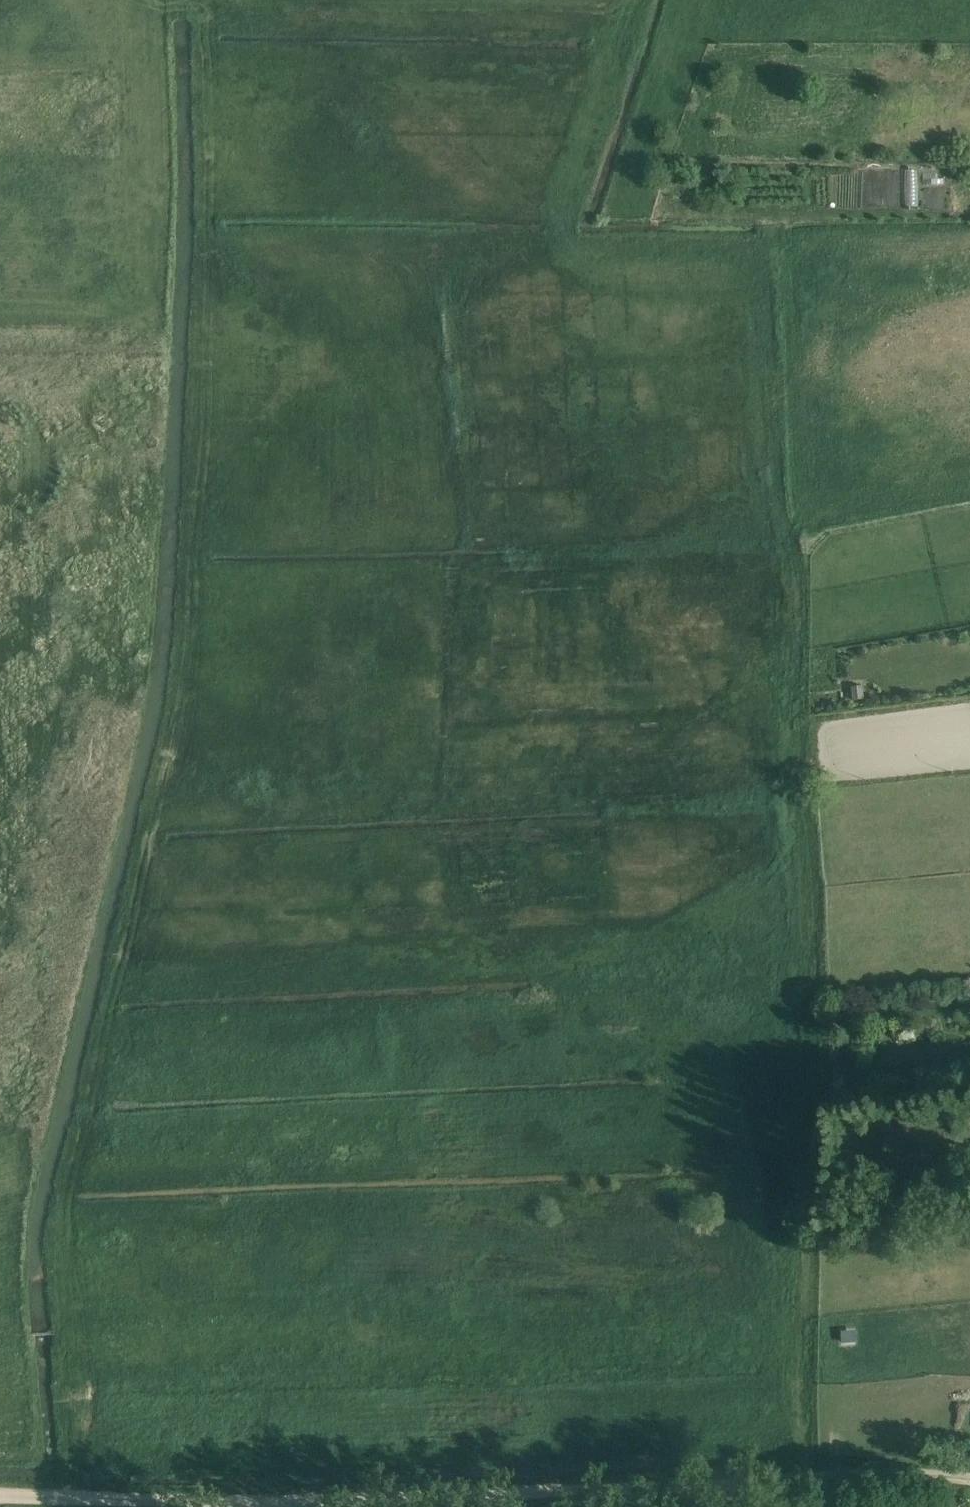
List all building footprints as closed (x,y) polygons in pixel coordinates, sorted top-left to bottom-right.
[(852,687),(854,700),(864,699),(863,686),(852,687)]
